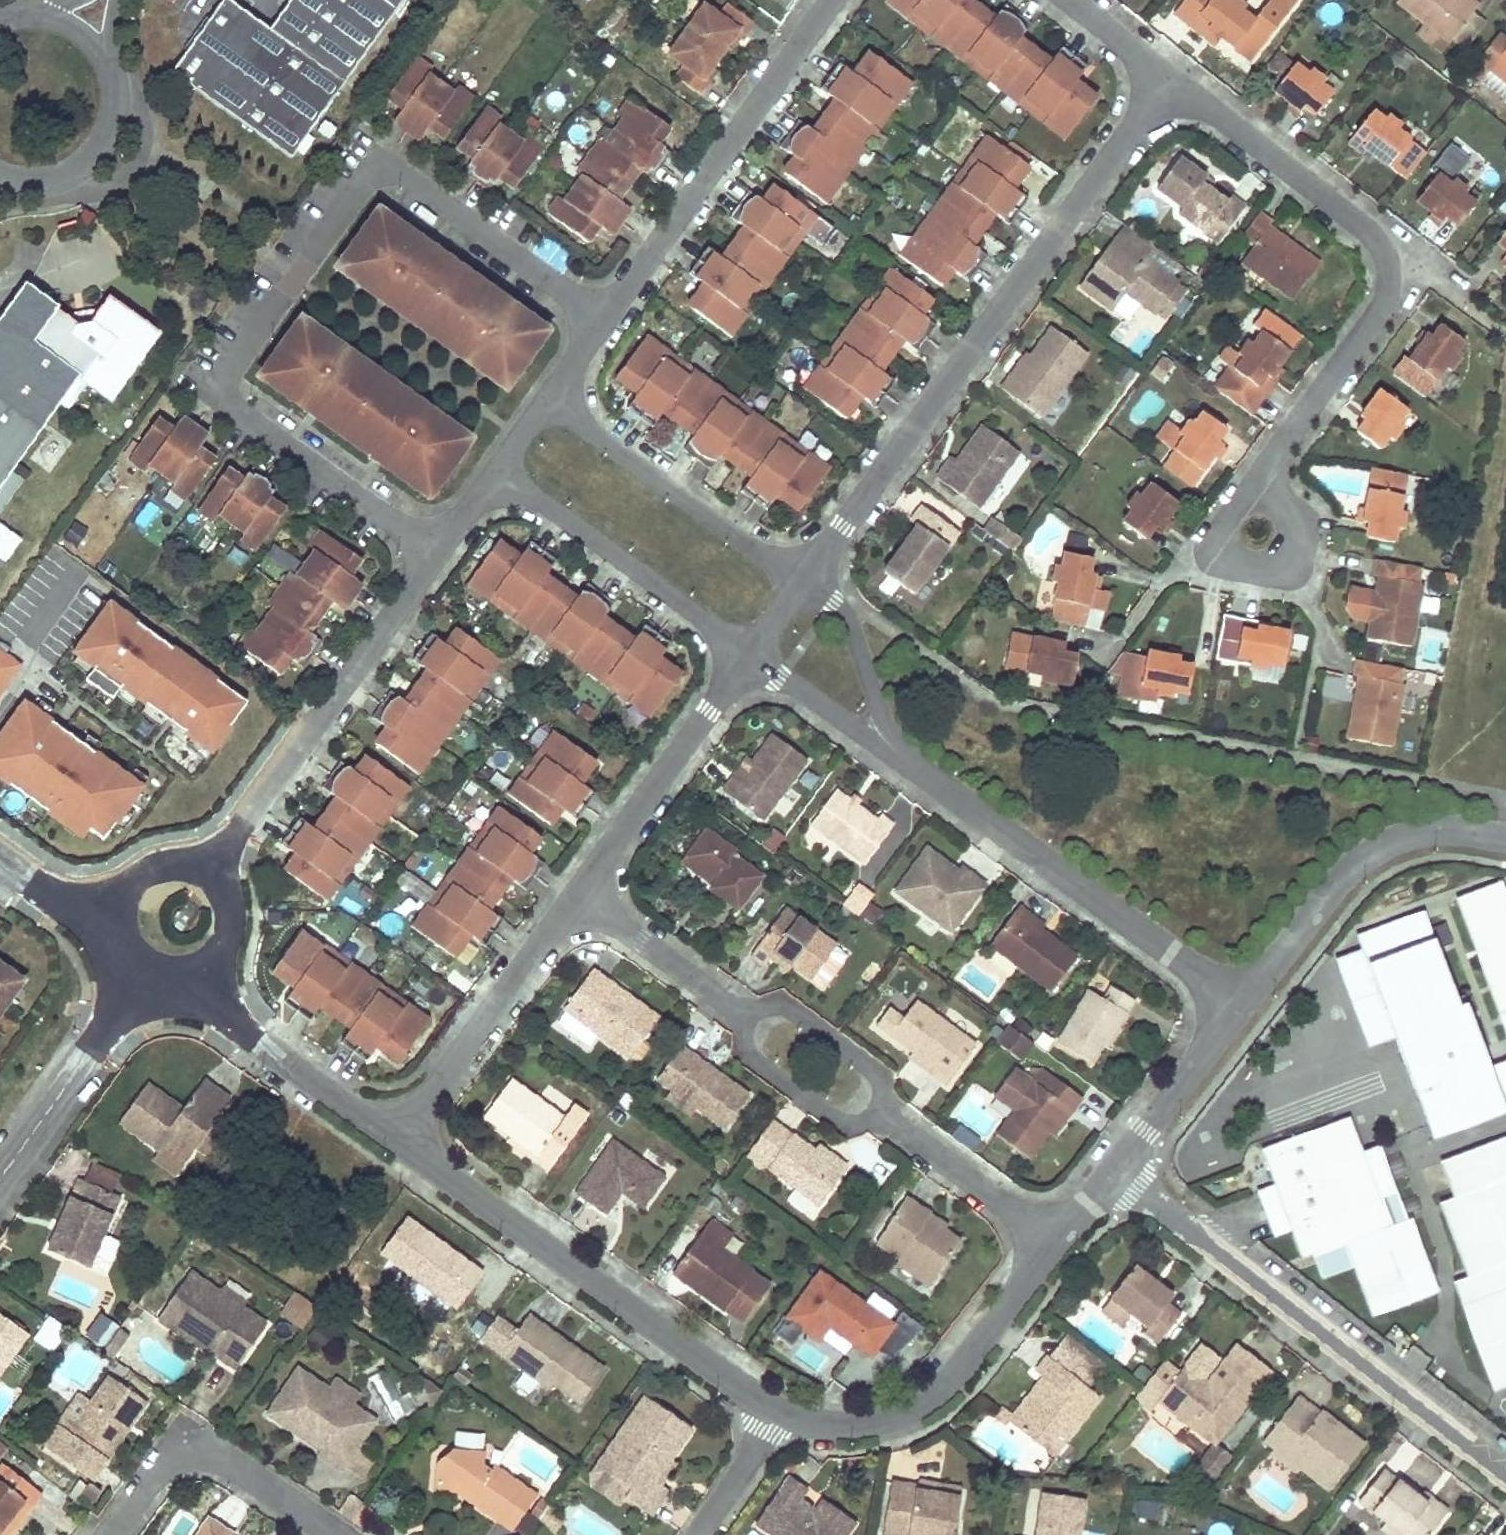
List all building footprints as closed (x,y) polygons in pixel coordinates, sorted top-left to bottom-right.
[(268,30),(226,0),(225,0),(171,74),(288,159),(341,83),(394,8),(400,0),(289,0),(268,30)] [(926,18),(939,0),(888,0),(885,4),(905,20),(913,8),(926,18)] [(926,18),(938,27),(930,38),(946,50),(981,7),(972,0),(939,0),(926,18)] [(1176,13),(1199,31),(1201,28),(1216,39),(1252,66),(1301,0),(1271,0),(1258,18),(1244,8),(1247,4),(1241,0),(1185,0),(1176,13)] [(1397,0),(1450,42),(1480,4),(1474,0),(1397,0)] [(684,30),(668,52),(684,63),(674,76),(701,93),(718,70),(713,66),(730,43),(736,46),(752,23),(726,3),(718,16),(702,6),(684,30)] [(992,16),(981,7),(946,50),(961,62),(970,51),(980,60),(1016,14),(1003,4),(992,16)] [(913,8),(905,20),(918,30),(926,18),(913,8)] [(994,70),(986,81),(1003,94),(1037,50),(1019,37),(1028,23),(1016,14),(980,60),(994,70)] [(926,18),(918,30),(930,38),(938,27),(926,18)] [(1199,31),(1197,34),(1211,45),(1216,39),(1201,28),(1199,31)] [(1498,36),(1479,62),(1469,73),(1480,82),(1488,71),(1505,85),(1505,44),(1498,36)] [(1018,105),(1026,94),(1039,104),(1072,58),(1060,49),(1051,61),(1037,50),(1003,94),(1018,105)] [(970,51),(961,62),(972,70),(980,60),(970,51)] [(867,52),(851,73),(839,66),(830,78),(879,112),(888,100),(901,108),(916,88),(867,52)] [(410,66),(428,78),(434,69),(417,57),(410,66)] [(1076,80),(1085,69),(1072,58),(1039,104),(1051,115),(1044,126),(1064,140),(1096,97),(1076,80)] [(980,60),(972,70),(986,81),(994,70),(980,60)] [(1292,64),(1269,93),(1283,104),(1296,113),(1303,106),(1312,113),(1328,92),(1320,86),(1323,82),(1309,71),(1306,75),(1292,64)] [(399,114),(393,123),(419,141),(425,132),(440,143),(467,106),(450,94),(439,86),(428,78),(410,66),(384,103),(399,114)] [(821,90),(833,99),(821,115),(870,151),(882,135),(869,124),(879,112),(830,78),(821,90)] [(450,94),(467,106),(473,97),(456,85),(450,94)] [(1026,94),(1018,105),(1031,115),(1039,104),(1026,94)] [(619,120),(631,103),(622,97),(609,114),(619,120)] [(888,100),(879,112),(892,120),(901,108),(888,100)] [(607,234),(626,208),(617,201),(639,171),(648,177),(666,151),(657,145),(668,130),(631,103),(619,120),(603,143),(591,159),(581,173),(578,177),(562,199),(550,216),(587,243),(598,227),(607,234)] [(1039,104),(1031,115),(1044,126),(1051,115),(1039,104)] [(1283,104),(1280,108),(1293,118),(1296,113),(1283,104)] [(481,116),(498,128),(505,120),(487,107),(481,116)] [(1380,117),(1372,111),(1357,131),(1365,138),(1359,146),(1405,181),(1409,177),(1423,157),(1427,153),(1395,129),(1399,124),(1384,112),(1380,117)] [(869,124),(882,135),(892,120),(879,112),(869,124)] [(810,131),(799,122),(790,134),(837,169),(847,156),(859,165),(870,151),(821,115),(810,131)] [(470,164),(463,173),(489,192),(496,183),(511,193),(538,157),(520,144),(509,136),(498,128),(481,116),(455,153),(470,164)] [(793,157),(781,173),(829,208),(840,192),(828,182),(837,169),(790,134),(781,147),(793,157)] [(520,144),(538,157),(544,148),(527,135),(520,144)] [(582,153),(591,159),(603,143),(594,136),(582,153)] [(969,157),(979,165),(970,177),(1018,211),(1027,198),(1015,190),(1030,168),(984,137),(969,157)] [(1439,170),(1454,181),(1458,176),(1471,158),(1451,143),(1434,166),(1439,170)] [(578,177),(581,173),(591,159),(582,153),(569,170),(578,177)] [(847,156),(837,169),(850,179),(859,165),(847,156)] [(969,157),(960,170),(970,177),(979,165),(969,157)] [(1201,177),(1177,159),(1156,188),(1181,206),(1174,215),(1213,243),(1239,206),(1229,197),(1223,205),(1207,192),(1196,184),(1201,177)] [(828,182),(840,192),(850,179),(837,169),(828,182)] [(959,191),(970,177),(960,170),(950,184),(959,191)] [(1454,181),(1439,170),(1418,199),(1433,210),(1446,219),(1451,211),(1466,222),(1482,202),(1467,190),(1471,186),(1458,176),(1454,181)] [(959,191),(950,184),(939,199),(984,232),(996,217),(1008,224),(1018,211),(970,177),(959,191)] [(1196,184),(1207,192),(1212,185),(1201,177),(1196,184)] [(762,200),(749,192),(740,205),(789,239),(798,227),(809,235),(820,220),(773,186),(762,200)] [(550,216),(562,199),(553,193),(541,210),(550,216)] [(928,215),(936,221),(928,233),(976,268),(986,256),(973,246),(984,232),(939,199),(928,215)] [(730,218),(743,227),(732,242),(779,276),(789,261),(778,254),(789,239),(740,205),(730,218)] [(362,255),(352,248),(336,270),(388,307),(400,291),(416,302),(410,310),(443,333),(448,325),(467,338),(454,355),(504,391),(518,371),(505,362),(522,339),(535,349),(549,329),(500,293),(492,289),(486,296),(431,256),(436,249),(432,247),(380,210),(365,231),(375,238),(362,255)] [(1272,219),(1259,210),(1241,234),(1255,243),(1241,260),(1295,299),(1320,265),(1268,224),(1272,219)] [(1429,215),(1441,224),(1446,219),(1433,210),(1429,215)] [(928,215),(919,227),(928,233),(936,221),(928,215)] [(798,227),(789,239),(800,247),(809,235),(798,227)] [(917,247),(928,233),(919,227),(908,241),(917,247)] [(1150,247),(1121,227),(1112,241),(1141,259),(1150,247)] [(348,247),(352,248),(362,255),(375,238),(365,231),(362,228),(348,247)] [(1498,241),(1505,247),(1505,230),(1498,241)] [(966,282),(976,268),(928,233),(917,247),(908,241),(897,256),(944,290),(955,275),(966,282)] [(778,254),(789,261),(800,247),(789,239),(778,254)] [(1112,241),(1078,287),(1110,310),(1121,294),(1152,315),(1175,284),(1141,259),(1112,241)] [(720,258),(708,250),(698,263),(747,298),(757,285),(767,291),(779,276),(732,242),(720,258)] [(492,289),(436,249),(431,256),(486,296),(492,289)] [(1494,265),(1505,274),(1505,261),(1501,257),(1494,265)] [(702,284),(686,306),(733,339),(748,317),(739,310),(747,298),(698,263),(690,275),(702,284)] [(878,283),(888,291),(879,303),(925,338),(936,325),(924,316),(935,302),(888,269),(878,283)] [(879,303),(888,291),(878,283),(869,295),(879,303)] [(747,298),(757,304),(767,291),(757,285),(747,298)] [(21,482),(5,470),(56,400),(68,408),(86,384),(111,401),(161,331),(109,294),(94,314),(71,317),(46,299),(28,286),(0,325),(0,511),(21,482)] [(400,291),(388,307),(454,355),(467,338),(448,325),(443,333),(410,310),(416,302),(400,291)] [(869,317),(879,303),(869,295),(859,309),(869,317)] [(739,310),(748,317),(757,304),(747,298),(739,310)] [(869,317),(859,309),(848,325),(892,358),(905,343),(916,351),(925,338),(879,303),(869,317)] [(285,363),(275,356),(260,376),(308,411),(315,416),(320,409),(377,450),(372,457),(377,461),(426,496),(440,476),(431,469),(444,450),(455,457),(469,437),(417,400),(406,415),(392,405),(398,397),(364,372),(358,380),(344,370),(355,355),(302,318),(288,337),(298,344),(285,363)] [(836,340),(846,348),(836,363),(885,397),(895,383),(881,373),(892,358),(848,325),(836,340)] [(1426,331),(1404,361),(1432,381),(1442,367),(1448,371),(1460,355),(1454,351),(1460,343),(1436,325),(1430,334),(1426,331)] [(1023,353),(997,388),(1037,417),(1084,353),(1049,328),(1028,357),(1023,353)] [(1227,369),(1213,388),(1244,412),(1275,371),(1287,354),(1261,334),(1250,349),(1245,345),(1234,359),(1239,363),(1232,373),(1227,369)] [(285,335),(271,353),(275,356),(285,363),(298,344),(288,337),(285,335)] [(649,335),(614,381),(637,397),(628,409),(641,418),(677,369),(663,359),(669,350),(649,335)] [(505,362),(518,371),(523,373),(538,352),(535,349),(522,339),(505,362)] [(836,363),(846,348),(836,340),(826,355),(836,363)] [(663,359),(677,369),(683,360),(669,350),(663,359)] [(417,400),(355,355),(344,370),(358,380),(364,372),(398,397),(392,405),(406,415),(417,400)] [(827,375),(836,363),(826,355),(817,367),(827,375)] [(1176,370),(1163,359),(1151,373),(1165,384),(1176,370)] [(696,370),(683,360),(677,369),(690,379),(696,370)] [(817,367),(802,388),(849,421),(864,401),(875,409),(885,397),(836,363),(827,375),(817,367)] [(1112,379),(1126,388),(1136,372),(1122,363),(1112,379)] [(690,379),(677,369),(641,418),(654,426),(662,415),(679,427),(712,382),(696,370),(690,379)] [(1280,375),(1275,371),(1244,412),(1249,416),(1274,382),(1280,375)] [(720,401),(726,393),(712,382),(679,427),(693,436),(683,448),(698,459),(733,410),(720,401)] [(1406,412),(1378,391),(1358,418),(1363,422),(1358,428),(1380,445),(1386,437),(1391,440),(1401,426),(1398,423),(1406,412)] [(720,401),(733,410),(738,402),(726,393),(720,401)] [(733,410),(746,419),(752,412),(738,402),(733,410)] [(320,409),(315,416),(372,457),(377,450),(320,409)] [(752,412),(746,419),(733,410),(698,459),(710,467),(720,455),(735,467),(767,424),(752,412)] [(1184,442),(1164,469),(1191,489),(1215,456),(1213,454),(1219,447),(1217,445),(1227,431),(1204,414),(1196,425),(1189,420),(1177,437),(1184,442)] [(133,457),(150,469),(160,476),(192,429),(182,421),(175,431),(160,420),(133,457)] [(777,443),(782,435),(767,424),(735,467),(753,479),(743,491),(756,501),(790,453),(777,443)] [(208,440),(192,429),(160,476),(172,485),(190,497),(216,460),(201,449),(208,440)] [(949,470),(940,482),(982,515),(1022,460),(985,433),(956,474),(949,470)] [(777,443),(790,453),(795,445),(782,435),(777,443)] [(790,453),(802,464),(808,455),(795,445),(790,453)] [(1226,451),(1219,447),(1213,454),(1215,456),(1221,459),(1226,451)] [(440,476),(445,479),(458,460),(455,457),(444,450),(431,469),(440,476)] [(808,455),(802,464),(790,453),(756,501),(769,510),(777,498),(796,512),(826,468),(808,455)] [(150,469),(133,457),(127,466),(144,478),(150,469)] [(203,507),(220,519),(231,527),(264,481),(251,471),(245,481),(229,470),(203,507)] [(1367,521),(1366,526),(1370,526),(1369,538),(1393,542),(1395,530),(1404,532),(1408,514),(1399,512),(1404,476),(1375,471),(1370,503),(1367,521)] [(277,490),(264,481),(231,527),(242,535),(259,547),(286,510),(271,499),(277,490)] [(190,497),(172,485),(166,494),(183,506),(190,497)] [(1133,517),(1125,529),(1147,544),(1157,533),(1159,535),(1170,522),(1181,507),(1156,489),(1147,501),(1139,497),(1128,513),(1133,517)] [(1370,503),(1360,502),(1357,520),(1367,521),(1370,503)] [(214,528),(220,519),(203,507),(197,516),(214,528)] [(913,530),(882,574),(911,595),(955,536),(920,510),(907,527),(913,530)] [(986,531),(1013,550),(1022,537),(996,517),(986,531)] [(5,562),(22,538),(0,521),(0,559),(5,562)] [(87,530),(74,521),(63,536),(76,545),(87,530)] [(1159,535),(1167,541),(1177,528),(1170,522),(1159,535)] [(314,553),(326,536),(317,530),(305,547),(314,553)] [(259,547),(242,535),(236,544),(253,556),(259,547)] [(257,633),(245,651),(283,677),(295,662),(304,668),(322,642),(313,635),(335,605),(344,612),(363,585),(353,579),(364,564),(326,536),(314,553),(306,564),(298,576),(286,593),(274,611),(266,622),(257,633)] [(499,542),(465,588),(486,602),(493,591),(508,601),(542,553),(528,542),(519,556),(499,542)] [(231,548),(220,573),(235,579),(246,554),(231,548)] [(1090,556),(1063,551),(1060,565),(1052,563),(1048,585),(1057,586),(1050,619),(1083,626),(1086,606),(1102,609),(1106,589),(1090,586),(1092,571),(1087,570),(1090,556)] [(545,575),(555,563),(542,553),(508,601),(520,610),(512,621),(529,633),(562,587),(545,575)] [(1402,565),(1374,560),(1371,574),(1377,575),(1374,591),(1347,585),(1343,606),(1350,615),(1369,619),(1365,636),(1409,645),(1421,582),(1400,578),(1402,565)] [(286,593),(298,576),(289,570),(277,587),(286,593)] [(586,585),(576,597),(562,587),(529,633),(543,643),(551,632),(565,643),(600,595),(586,585)] [(286,593),(277,587),(265,604),(274,611),(286,593)] [(493,591),(486,602),(500,612),(508,601),(493,591)] [(602,616),(613,604),(600,595),(565,643),(578,652),(570,662),(589,675),(621,630),(619,628),(602,616)] [(1436,616),(1439,599),(1423,596),(1420,612),(1436,616)] [(508,601),(500,612),(512,621),(520,610),(508,601)] [(243,702),(144,633),(123,662),(111,653),(115,648),(117,649),(128,633),(126,632),(132,624),(104,605),(70,654),(90,668),(81,682),(108,700),(117,687),(163,719),(177,700),(181,703),(180,705),(194,715),(182,732),(209,751),(243,702)] [(1223,617),(1218,639),(1238,643),(1241,626),(1270,632),(1271,627),(1223,617)] [(643,625),(634,639),(621,630),(589,675),(600,683),(608,674),(623,684),(658,636),(643,625)] [(1282,668),(1289,635),(1241,626),(1238,643),(1218,639),(1213,661),(1233,665),(1235,658),(1249,661),(1248,667),(1265,670),(1266,664),(1282,668)] [(245,651),(257,633),(248,627),(236,644),(245,651)] [(442,644),(431,635),(422,647),(469,681),(477,669),(489,676),(499,661),(454,628),(442,644)] [(551,632),(543,643),(558,654),(565,643),(551,632)] [(660,657),(669,644),(658,636),(623,684),(635,692),(628,703),(651,720),(685,675),(660,657)] [(1014,636),(1010,654),(1032,658),(1029,674),(1045,677),(1043,683),(1075,689),(1081,656),(1064,653),(1065,646),(1014,636)] [(578,652),(565,643),(558,654),(570,662),(578,652)] [(412,661),(425,670),(414,685),(460,717),(470,703),(459,695),(469,681),(422,647),(412,661)] [(1186,694),(1192,666),(1176,663),(1178,658),(1148,652),(1147,657),(1122,652),(1107,672),(1119,675),(1115,695),(1138,699),(1141,685),(1155,688),(1154,694),(1155,694),(1171,697),(1172,691),(1186,694)] [(19,668),(0,654),(0,694),(19,668)] [(1032,658),(1010,654),(1007,670),(1029,674),(1032,658)] [(1380,681),(1383,668),(1354,662),(1352,676),(1359,677),(1346,739),(1389,749),(1400,685),(1380,681)] [(477,669),(469,681),(480,688),(489,676),(477,669)] [(608,674),(600,683),(615,694),(623,684),(608,674)] [(459,695),(470,703),(480,688),(469,681),(459,695)] [(623,684),(615,694),(628,703),(635,692),(623,684)] [(403,700),(391,692),(382,704),(428,738),(437,725),(449,732),(460,717),(414,685),(403,700)] [(1154,694),(1155,688),(1141,685),(1138,699),(1153,702),(1155,694),(1154,694)] [(141,785),(63,731),(61,729),(38,763),(26,755),(49,721),(22,702),(0,734),(0,778),(1,779),(83,836),(89,828),(103,839),(141,785)] [(420,750),(428,738),(382,704),(373,717),(384,726),(373,742),(419,774),(431,758),(420,750)] [(437,725),(428,738),(439,745),(449,732),(437,725)] [(538,753),(548,760),(537,773),(586,807),(596,795),(583,784),(598,765),(553,733),(538,753)] [(759,820),(802,762),(766,736),(746,762),(741,759),(718,790),(759,820)] [(428,738),(420,750),(431,758),(439,745),(428,738)] [(548,760),(538,753),(528,766),(537,773),(548,760)] [(353,774),(341,766),(332,777),(380,810),(388,799),(398,804),(408,789),(364,758),(353,774)] [(528,766),(518,779),(528,786),(537,773),(528,766)] [(576,820),(586,807),(537,773),(528,786),(518,779),(506,794),(552,827),(563,811),(576,820)] [(322,790),(333,799),(322,814),(369,845),(379,831),(370,824),(380,810),(332,777),(322,790)] [(870,822),(831,795),(808,827),(860,866),(889,829),(873,817),(870,822)] [(388,799),(380,810),(389,816),(398,804),(388,799)] [(486,821),(496,828),(487,843),(537,876),(546,864),(530,852),(541,839),(496,807),(486,821)] [(380,810),(370,824),(379,831),(389,816),(380,810)] [(310,830),(298,822),(290,834),(338,868),(347,855),(357,861),(369,845),(322,814),(310,830)] [(496,828),(486,821),(476,836),(487,843),(496,828)] [(704,829),(684,857),(718,881),(713,887),(710,890),(737,910),(761,876),(734,856),(737,851),(704,829)] [(282,870),(328,902),(340,886),(330,880),(338,868),(290,834),(282,847),(294,855),(282,870)] [(467,848),(477,855),(487,843),(476,836),(467,848)] [(477,855),(467,848),(456,862),(501,896),(513,880),(528,890),(537,876),(487,843),(477,855)] [(951,873),(924,854),(894,894),(946,933),(980,886),(956,868),(951,873)] [(347,855),(338,868),(347,875),(357,861),(347,855)] [(718,881),(684,857),(679,863),(713,887),(718,881)] [(455,886),(446,899),(494,935),(504,921),(489,911),(501,896),(456,862),(443,878),(455,886)] [(338,868),(330,880),(340,886),(347,875),(338,868)] [(455,886),(443,878),(434,890),(446,899),(455,886)] [(1454,899),(1455,901),(1486,986),(1488,991),(1498,1018),(1500,1023),(1505,1039),(1505,897),(1500,882),(1454,899)] [(857,883),(843,906),(860,916),(874,893),(857,883)] [(434,890),(424,904),(436,912),(446,899),(434,890)] [(486,947),(494,935),(446,899),(436,912),(424,904),(410,925),(456,959),(471,937),(486,947)] [(832,942),(781,906),(745,955),(756,963),(761,957),(766,951),(786,965),(805,978),(832,942)] [(1487,1068),(1480,1049),(1469,1019),(1467,1013),(1464,1004),(1457,1007),(1454,998),(1452,992),(1438,954),(1436,949),(1432,940),(1425,919),(1422,912),(1355,936),(1360,950),(1334,959),(1346,993),(1372,984),(1406,971),(1426,1027),(1392,1039),(1425,1127),(1427,1134),(1501,1107),(1505,1105),(1505,1061),(1487,1068)] [(1039,937),(1024,925),(1017,935),(1032,947),(1035,942),(1039,937)] [(324,943),(302,927),(269,974),(291,989),(281,1004),(295,1013),(331,964),(316,953),(324,943)] [(1017,935),(995,962),(1044,1000),(1069,968),(1035,942),(1032,947),(1017,935)] [(316,953),(331,964),(339,953),(324,943),(316,953)] [(766,951),(761,957),(781,971),(786,965),(766,951)] [(339,953),(331,964),(344,972),(352,962),(339,953)] [(16,969),(0,959),(0,993),(16,969)] [(352,962),(344,972),(331,964),(295,1013),(307,1022),(317,1009),(332,1018),(365,972),(352,962)] [(589,970),(558,1013),(624,1059),(654,1017),(589,970)] [(1392,1039),(1426,1027),(1406,971),(1372,984),(1346,993),(1367,1048),(1392,1039)] [(388,1003),(373,993),(381,984),(365,972),(332,1018),(347,1030),(337,1044),(352,1055),(388,1003)] [(373,993),(388,1003),(396,995),(381,984),(373,993)] [(1095,995),(1081,988),(1050,1040),(1085,1060),(1096,1045),(1101,1047),(1128,998),(1103,984),(1095,995)] [(396,995),(388,1003),(401,1013),(409,1004),(396,995)] [(945,1087),(977,1044),(917,1000),(902,1019),(888,1009),(875,1026),(913,1054),(932,1067),(927,1074),(945,1087)] [(409,1004),(401,1013),(388,1003),(352,1055),(365,1064),(377,1050),(398,1065),(430,1019),(409,1004)] [(995,1042),(1020,1061),(1033,1043),(1007,1024),(995,1042)] [(743,1099),(676,1049),(654,1079),(672,1093),(696,1110),(722,1128),(743,1099)] [(932,1067),(913,1054),(909,1060),(927,1074),(932,1067)] [(1049,1133),(1068,1107),(1077,1113),(1087,1099),(1051,1073),(1041,1086),(1015,1067),(995,1095),(1015,1110),(997,1134),(1031,1159),(1049,1133)] [(184,1103),(148,1077),(115,1124),(155,1153),(179,1170),(196,1146),(213,1122),(230,1096),(203,1077),(184,1103)] [(537,1171),(578,1117),(565,1107),(556,1120),(503,1079),(474,1116),(528,1156),(524,1161),(537,1171)] [(696,1110),(672,1093),(665,1103),(689,1121),(696,1110)] [(1058,1139),(1077,1113),(1068,1107),(1049,1133),(1058,1139)] [(1332,1123),(1260,1150),(1273,1186),(1255,1192),(1271,1237),(1272,1239),(1290,1232),(1300,1259),(1310,1256),(1314,1264),(1320,1280),(1352,1269),(1370,1318),(1438,1293),(1410,1219),(1406,1221),(1405,1219),(1399,1202),(1391,1181),(1389,1176),(1387,1171),(1384,1161),(1378,1146),(1361,1153),(1348,1118),(1332,1123)] [(204,1152),(221,1128),(213,1122),(196,1146),(204,1152)] [(773,1165),(769,1170),(821,1207),(847,1170),(833,1160),(829,1166),(816,1157),(790,1140),(769,1125),(752,1148),(773,1165)] [(1441,1158),(1452,1189),(1467,1183),(1460,1165),(1505,1148),(1505,1134),(1441,1158)] [(606,1146),(571,1194),(599,1214),(612,1197),(620,1187),(638,1201),(653,1181),(606,1146)] [(773,1165),(752,1148),(748,1154),(769,1170),(773,1165)] [(1460,1165),(1467,1183),(1452,1189),(1454,1193),(1439,1199),(1467,1274),(1452,1284),(1494,1391),(1505,1387),(1505,1148),(1460,1165)] [(814,1152),(816,1157),(829,1166),(833,1160),(814,1152)] [(149,1162),(173,1179),(179,1170),(155,1153),(149,1162)] [(1387,1171),(1389,1176),(1404,1171),(1401,1163),(1399,1156),(1384,1161),(1387,1171)] [(123,1198),(83,1179),(51,1250),(90,1268),(123,1198)] [(638,1201),(620,1187),(612,1197),(630,1211),(638,1201)] [(1414,1197),(1399,1202),(1405,1219),(1410,1217),(1420,1214),(1414,1197)] [(923,1214),(903,1201),(873,1245),(894,1259),(931,1282),(955,1245),(935,1232),(918,1221),(923,1214)] [(485,1269),(410,1214),(381,1253),(455,1308),(485,1269)] [(923,1214),(918,1221),(935,1232),(940,1225),(923,1214)] [(692,1237),(716,1254),(728,1240),(703,1223),(692,1237)] [(106,1236),(97,1257),(111,1263),(120,1242),(106,1236)] [(692,1237),(665,1275),(719,1312),(719,1311),(737,1324),(763,1288),(745,1275),(745,1274),(716,1254),(692,1237)] [(931,1282),(894,1259),(888,1267),(925,1291),(931,1282)] [(1173,1297),(1134,1267),(1111,1298),(1134,1317),(1148,1327),(1145,1332),(1157,1343),(1180,1314),(1167,1304),(1173,1297)] [(894,1326),(817,1270),(783,1315),(817,1342),(827,1330),(868,1360),(894,1326)] [(222,1294),(190,1272),(158,1318),(185,1338),(190,1331),(215,1348),(210,1354),(236,1373),(254,1346),(247,1341),(260,1320),(247,1310),(222,1294)] [(251,1302),(228,1287),(222,1294),(247,1310),(251,1302)] [(294,1292),(278,1315),(302,1330),(317,1307),(294,1292)] [(1134,1317),(1111,1298),(1101,1310),(1125,1329),(1134,1317)] [(492,1317),(483,1311),(471,1330),(479,1335),(492,1317)] [(32,1333),(0,1312),(0,1379),(32,1333)] [(551,1329),(529,1313),(516,1330),(509,1340),(516,1345),(508,1356),(534,1374),(577,1405),(604,1367),(575,1345),(570,1351),(547,1335),(551,1329)] [(895,1361),(919,1326),(904,1315),(879,1350),(895,1361)] [(103,1347),(117,1328),(102,1316),(87,1336),(103,1347)] [(51,1351),(66,1329),(50,1318),(39,1333),(47,1339),(43,1345),(51,1351)] [(509,1340),(516,1330),(500,1318),(484,1339),(501,1351),(509,1340)] [(247,1341),(254,1346),(267,1325),(260,1320),(247,1341)] [(132,1336),(121,1328),(102,1352),(115,1361),(132,1336)] [(547,1335),(570,1351),(575,1345),(551,1329),(547,1335)] [(190,1331),(185,1338),(210,1354),(215,1348),(190,1331)] [(43,1345),(47,1339),(39,1333),(35,1339),(43,1345)] [(1238,1343),(1224,1359),(1207,1379),(1215,1385),(1231,1365),(1261,1388),(1275,1371),(1238,1343)] [(1103,1395),(1049,1353),(1036,1371),(1042,1375),(1051,1382),(1038,1398),(1016,1426),(1046,1449),(1061,1430),(1069,1437),(1103,1395)] [(1182,1370),(1165,1358),(1141,1389),(1212,1443),(1216,1446),(1261,1388),(1231,1365),(1215,1385),(1207,1379),(1187,1364),(1182,1370)] [(328,1389),(297,1367),(266,1412),(318,1451),(315,1456),(339,1474),(354,1452),(362,1441),(354,1436),(368,1417),(351,1406),(328,1389)] [(97,1479),(111,1459),(150,1402),(109,1373),(70,1430),(61,1424),(47,1445),(97,1479)] [(1042,1375),(1008,1419),(1016,1426),(1038,1398),(1051,1382),(1042,1375)] [(360,1393),(335,1377),(328,1389),(351,1406),(360,1393)] [(441,1390),(423,1377),(427,1407),(441,1390)] [(1366,1443),(1341,1422),(1336,1430),(1318,1415),(1320,1412),(1298,1394),(1264,1438),(1277,1449),(1298,1466),(1330,1491),(1366,1443)] [(688,1430),(642,1397),(621,1427),(630,1434),(605,1469),(631,1489),(625,1497),(651,1517),(669,1492),(661,1486),(653,1480),(667,1461),(688,1430)] [(1004,1424),(1011,1414),(1002,1407),(994,1417),(1004,1424)] [(1336,1430),(1341,1422),(1328,1420),(1320,1412),(1318,1415),(1336,1430)] [(354,1436),(362,1441),(375,1422),(368,1417),(354,1436)] [(621,1427),(589,1471),(625,1497),(631,1489),(605,1469),(630,1434),(621,1427)] [(1069,1437),(1061,1430),(1046,1449),(1054,1455),(1069,1437)] [(484,1449),(485,1435),(455,1433),(454,1447),(484,1449)] [(1216,1446),(1212,1443),(1189,1472),(1206,1485),(1229,1457),(1216,1446)] [(508,1533),(535,1494),(494,1464),(490,1469),(476,1460),(476,1448),(448,1449),(428,1467),(429,1492),(466,1492),(467,1502),(508,1533)] [(1298,1466),(1277,1449),(1271,1457),(1291,1474),(1298,1466)] [(354,1452),(339,1474),(357,1486),(372,1464),(354,1452)] [(0,1464),(0,1534),(1,1534),(30,1500),(37,1506),(46,1492),(3,1460),(0,1464)] [(653,1480),(661,1486),(675,1467),(667,1461),(653,1480)] [(1387,1471),(1364,1500),(1392,1523),(1407,1534),(1429,1534),(1444,1517),(1419,1497),(1387,1471)] [(792,1474),(757,1524),(772,1534),(852,1534),(860,1523),(824,1497),(816,1509),(803,1500),(812,1487),(792,1474)] [(892,1481),(883,1534),(952,1534),(958,1496),(914,1489),(915,1485),(892,1481)] [(1419,1497),(1444,1517),(1451,1509),(1426,1489),(1419,1497)] [(1084,1500),(1042,1493),(1035,1534),(1079,1534),(1084,1500)] [(1131,1517),(1156,1524),(1161,1506),(1136,1499),(1131,1517)] [(1,1534),(13,1534),(37,1506),(30,1500),(1,1534)] [(360,1527),(374,1510),(361,1501),(348,1518),(360,1527)] [(565,1521),(548,1505),(539,1521),(553,1534),(565,1521)] [(211,1515),(198,1534),(234,1534),(235,1533),(237,1532),(211,1515)] [(1392,1523),(1386,1531),(1391,1534),(1407,1534),(1392,1523)]
